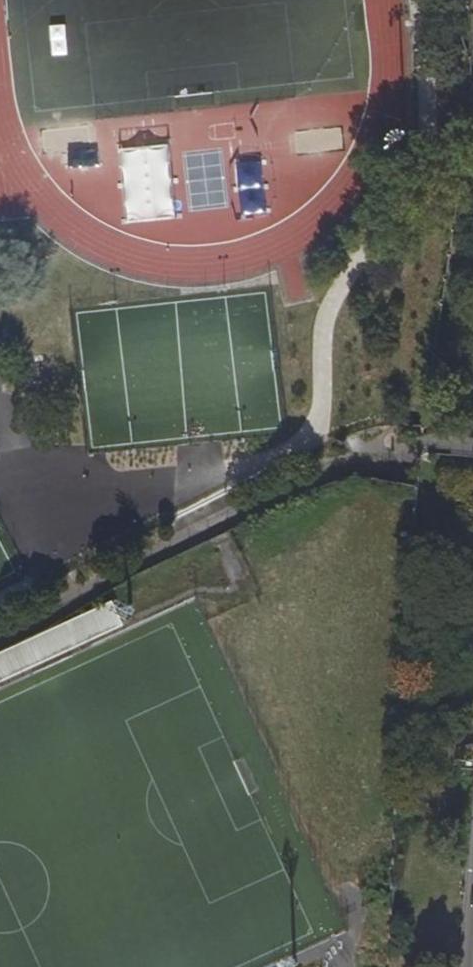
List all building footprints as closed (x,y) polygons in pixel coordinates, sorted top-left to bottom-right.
[(14,674),(2,648),(0,650),(0,680),(14,674)]
